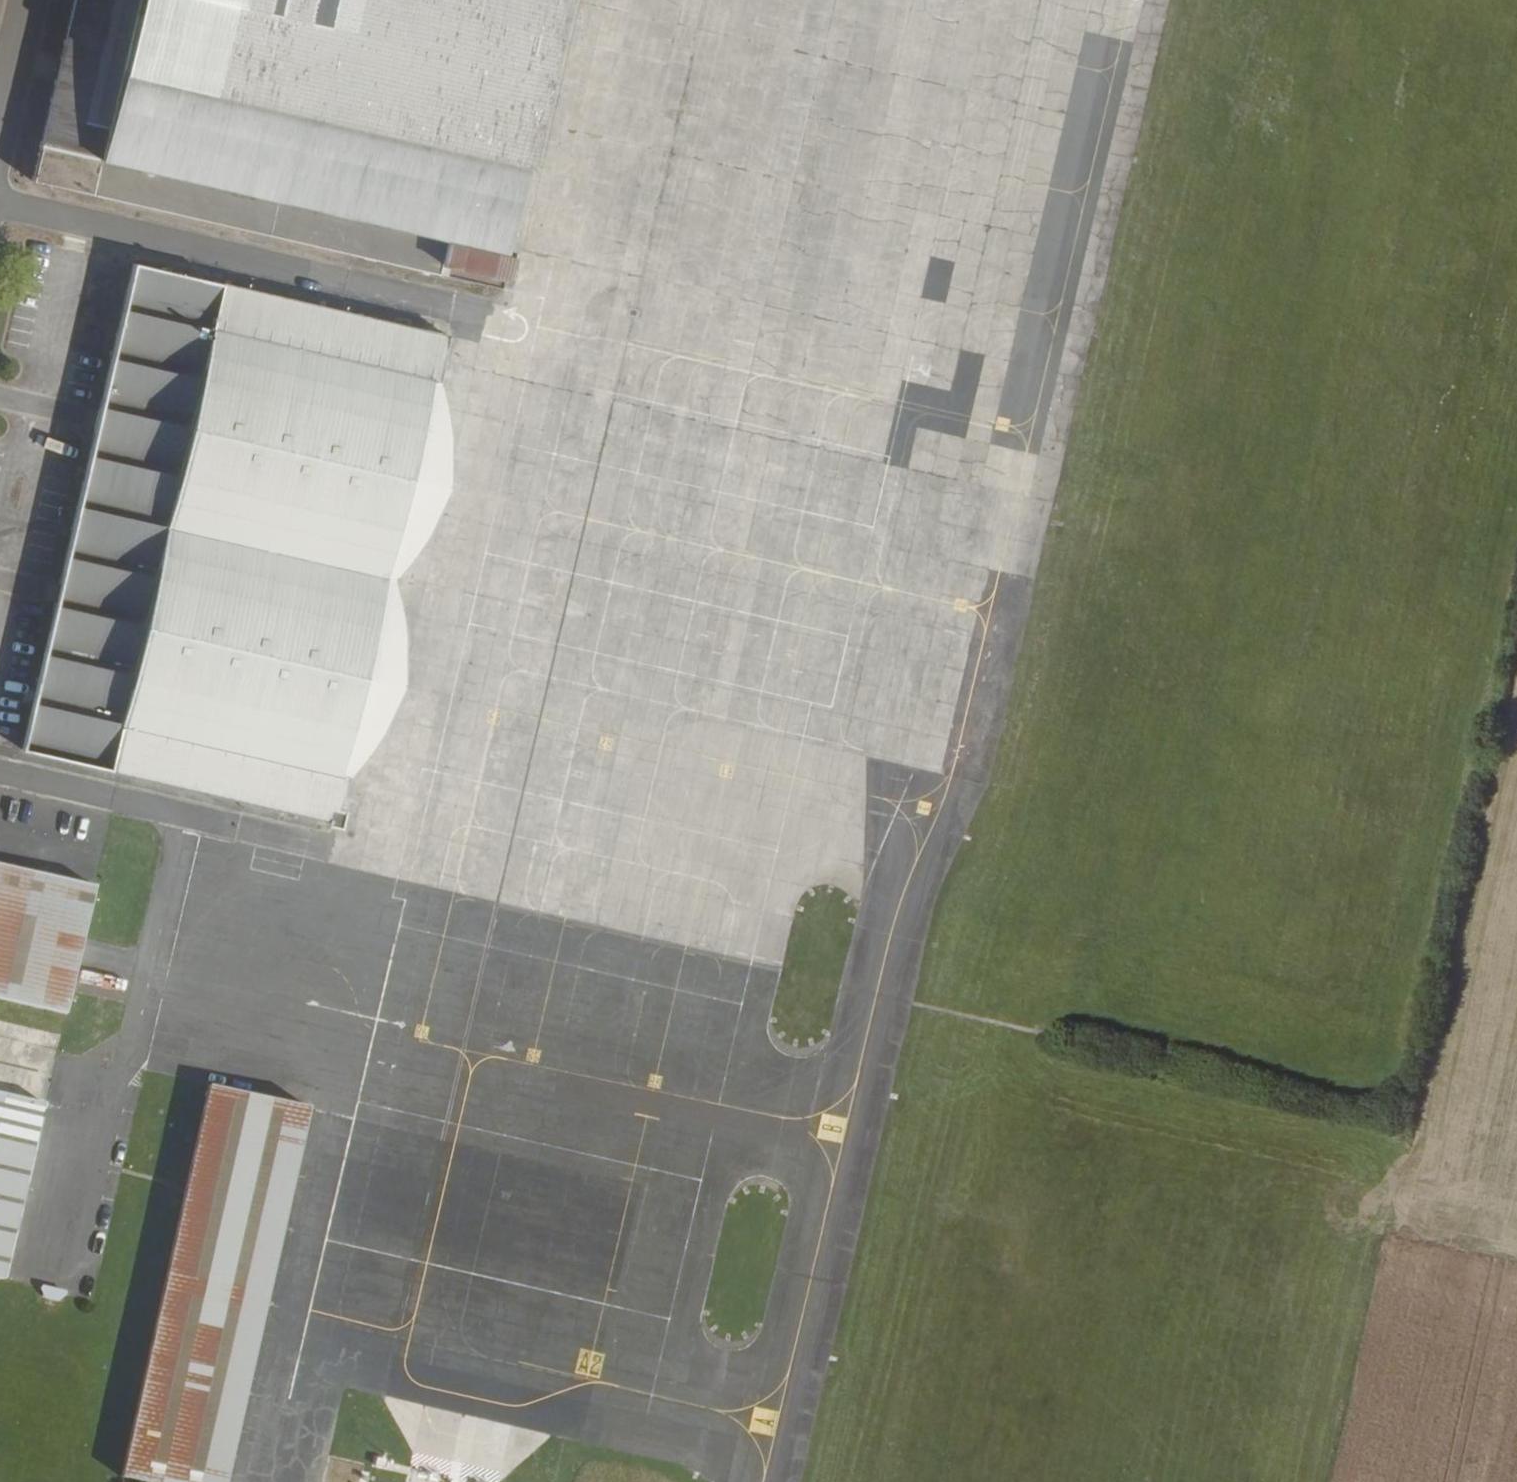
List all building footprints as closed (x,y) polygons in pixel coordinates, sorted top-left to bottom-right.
[(32,177),(498,286),(564,0),(75,0),(32,177)] [(57,597),(22,748),(339,821),(349,774),(375,736),(393,712),(400,695),(405,682),(406,673),(404,633),(400,605),(394,577),(428,534),(440,510),(450,491),(451,481),(451,454),(449,426),(444,403),(440,384),(452,332),(135,259),(98,422),(57,597)] [(66,1012),(95,885),(0,862),(0,997),(66,1012)] [(121,1481),(226,1481),(232,1458),(268,1299),(309,1117),(210,1092),(170,1266),(121,1481)] [(4,1279),(46,1104),(0,1093),(0,1278),(4,1279)] [(68,1293),(42,1287),(46,1297),(58,1300),(68,1293)]
